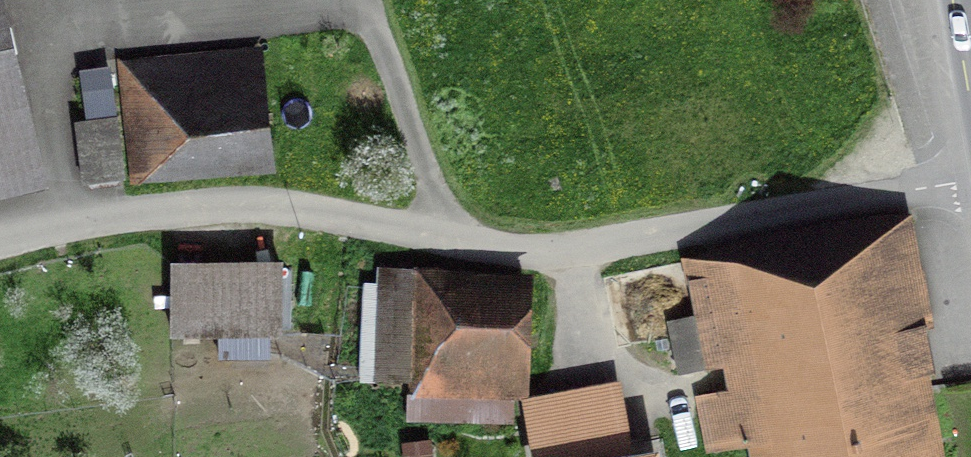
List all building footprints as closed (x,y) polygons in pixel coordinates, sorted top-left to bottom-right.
[(37,178),(0,25),(0,187),(37,178)] [(266,65),(124,76),(128,118),(131,176),(134,199),(276,187),(266,65)] [(128,118),(79,121),(83,179),(131,176),(128,118)] [(866,218),(745,242),(710,256),(687,260),(698,315),(670,321),(680,371),(767,352),(773,382),(708,396),(719,447),(753,440),(756,456),(915,456),(866,218)] [(419,269),(382,268),(378,382),(415,383),(414,405),(420,405),(419,446),(499,449),(499,422),(512,422),(514,299),(418,295),(419,269)] [(283,276),(175,278),(176,346),(285,343),(283,276)] [(527,402),(537,456),(630,456),(624,426),(565,437),(558,397),(527,402)]
